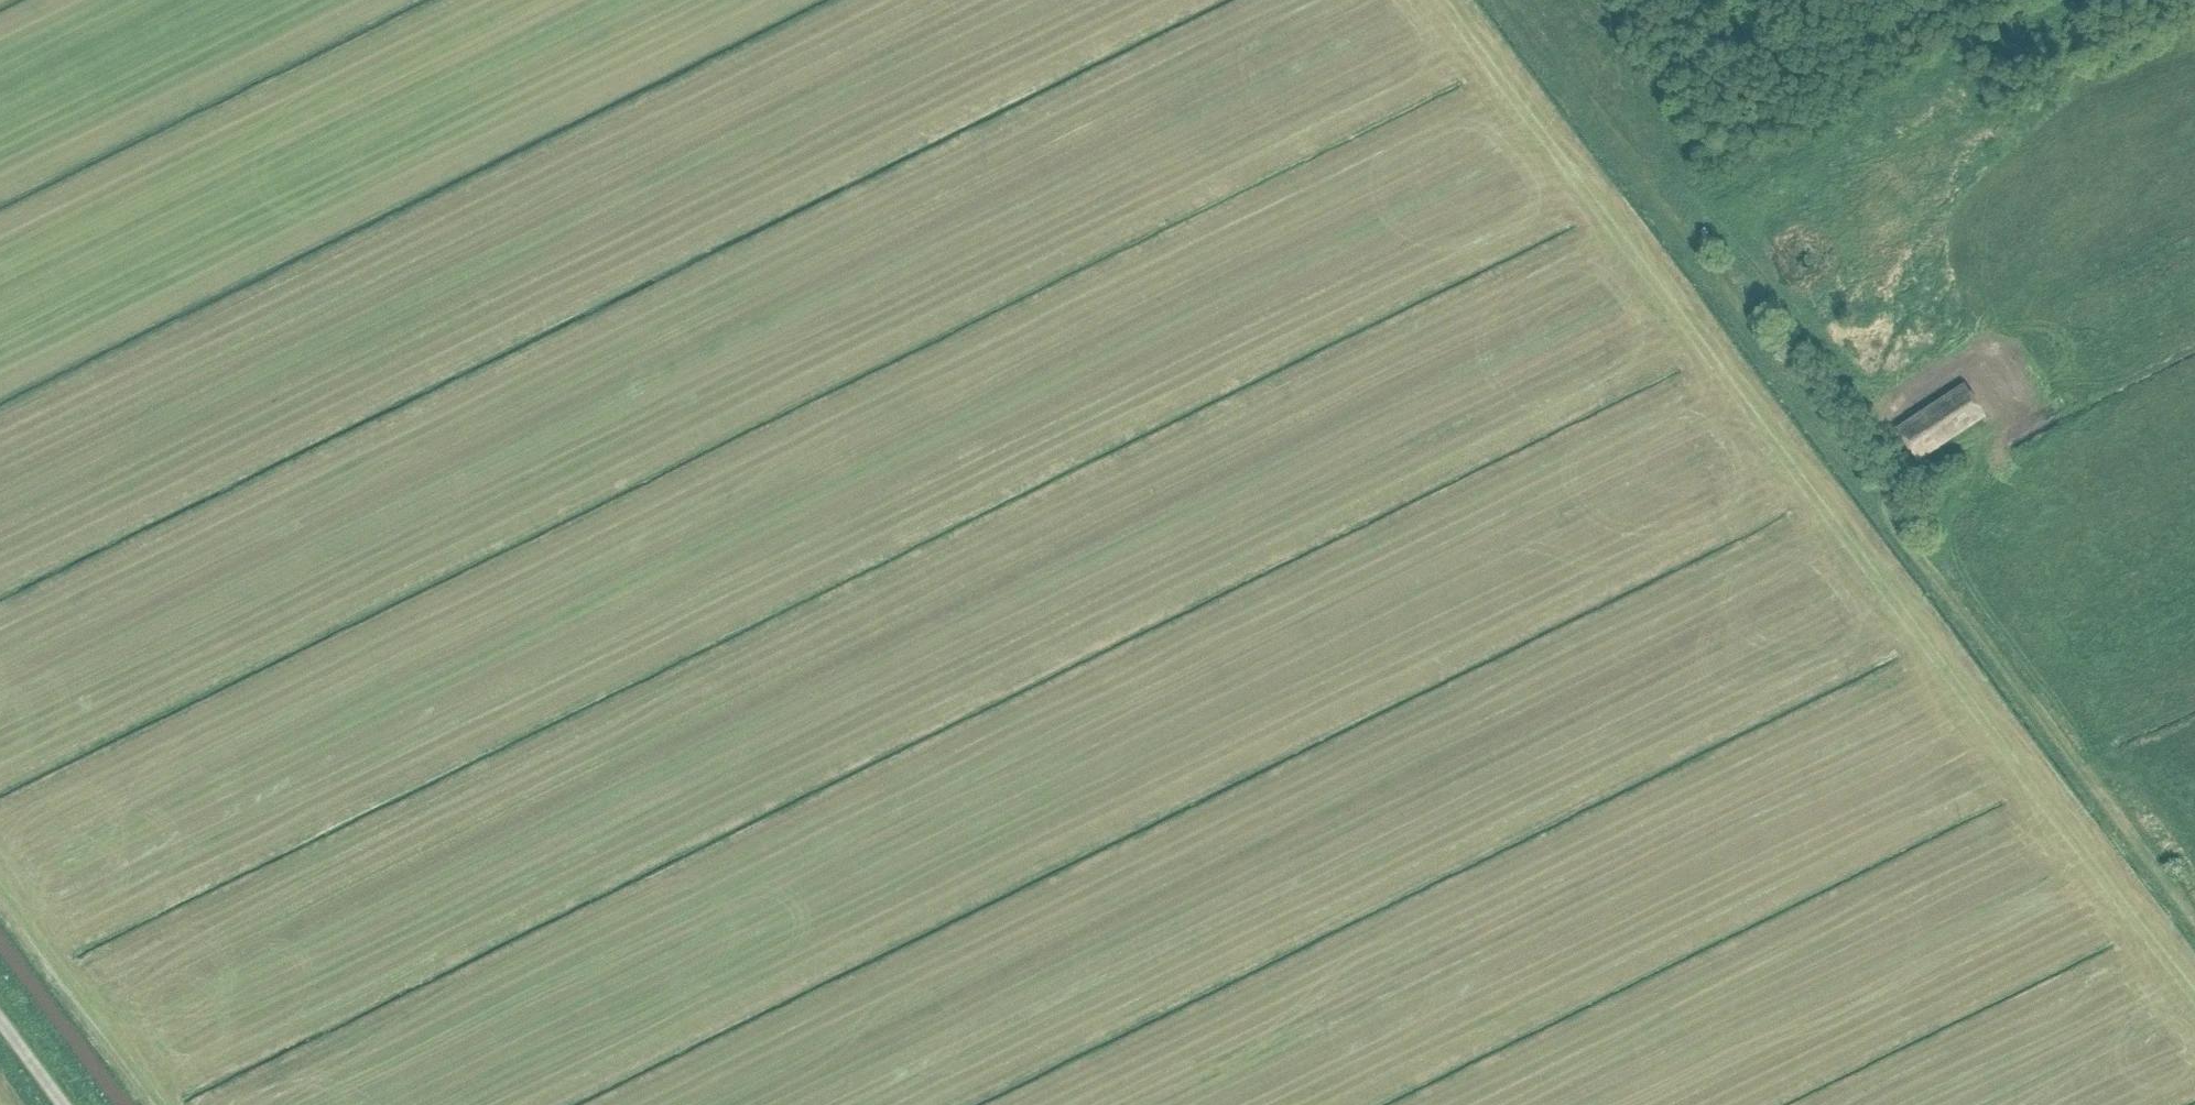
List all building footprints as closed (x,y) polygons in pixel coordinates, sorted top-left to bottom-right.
[(1950,395),(1943,382),(1898,408),(1906,421),(1950,395)] [(1986,419),(1964,386),(1901,432),(1919,464),(1986,419)]
